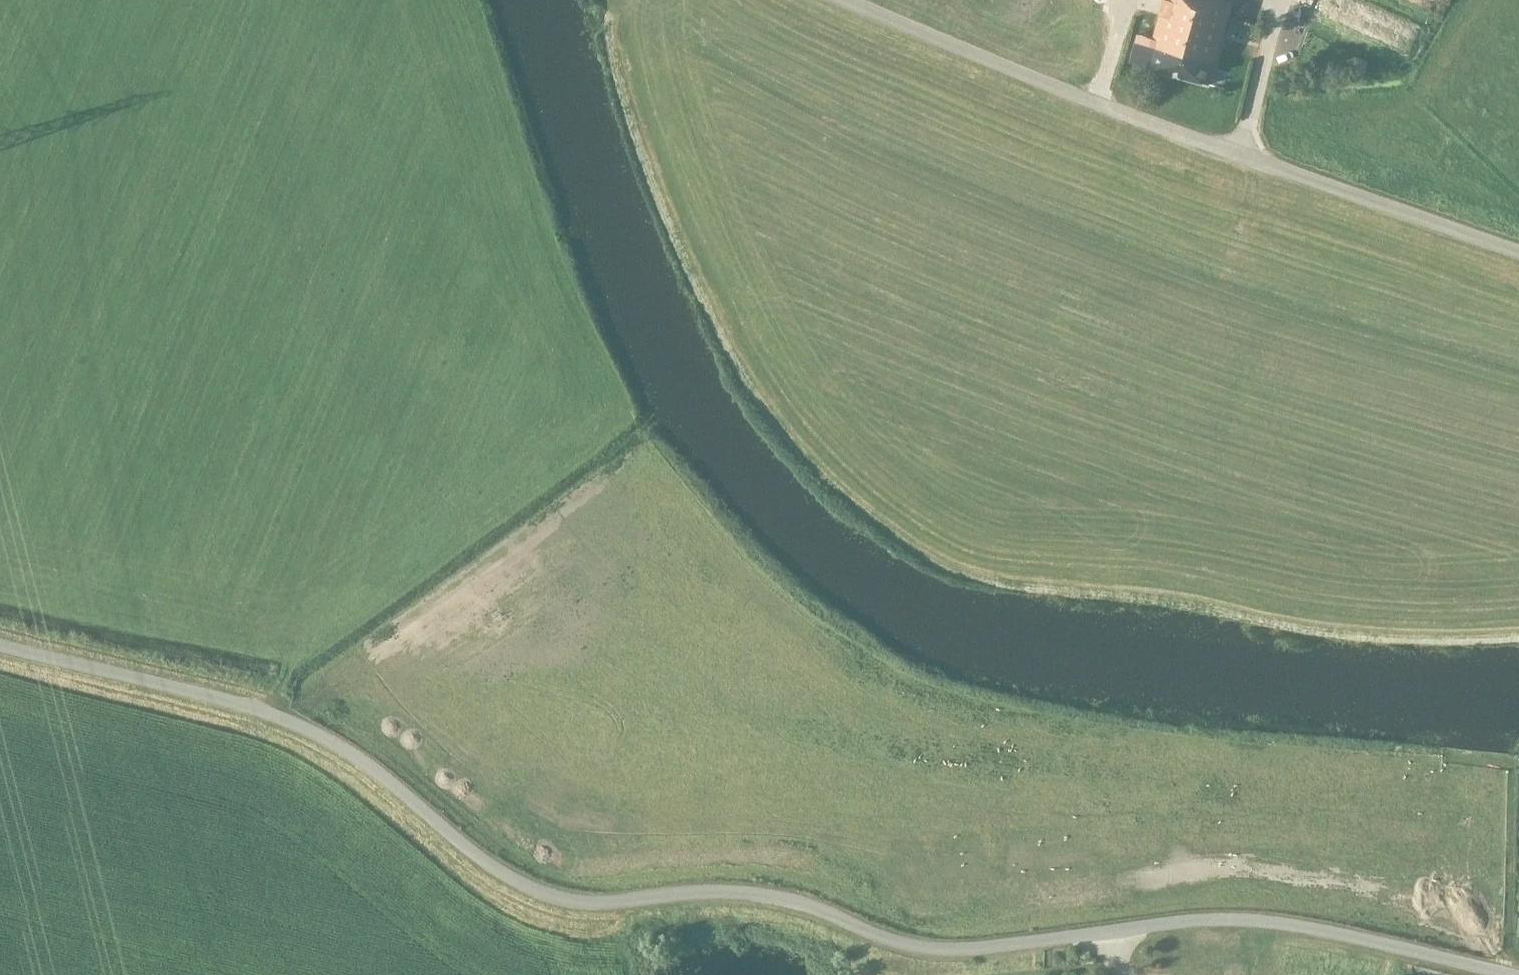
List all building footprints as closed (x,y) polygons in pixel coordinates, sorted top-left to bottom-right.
[(1223,0),(1163,0),(1144,68),(1207,85),(1231,2),(1223,0)]
